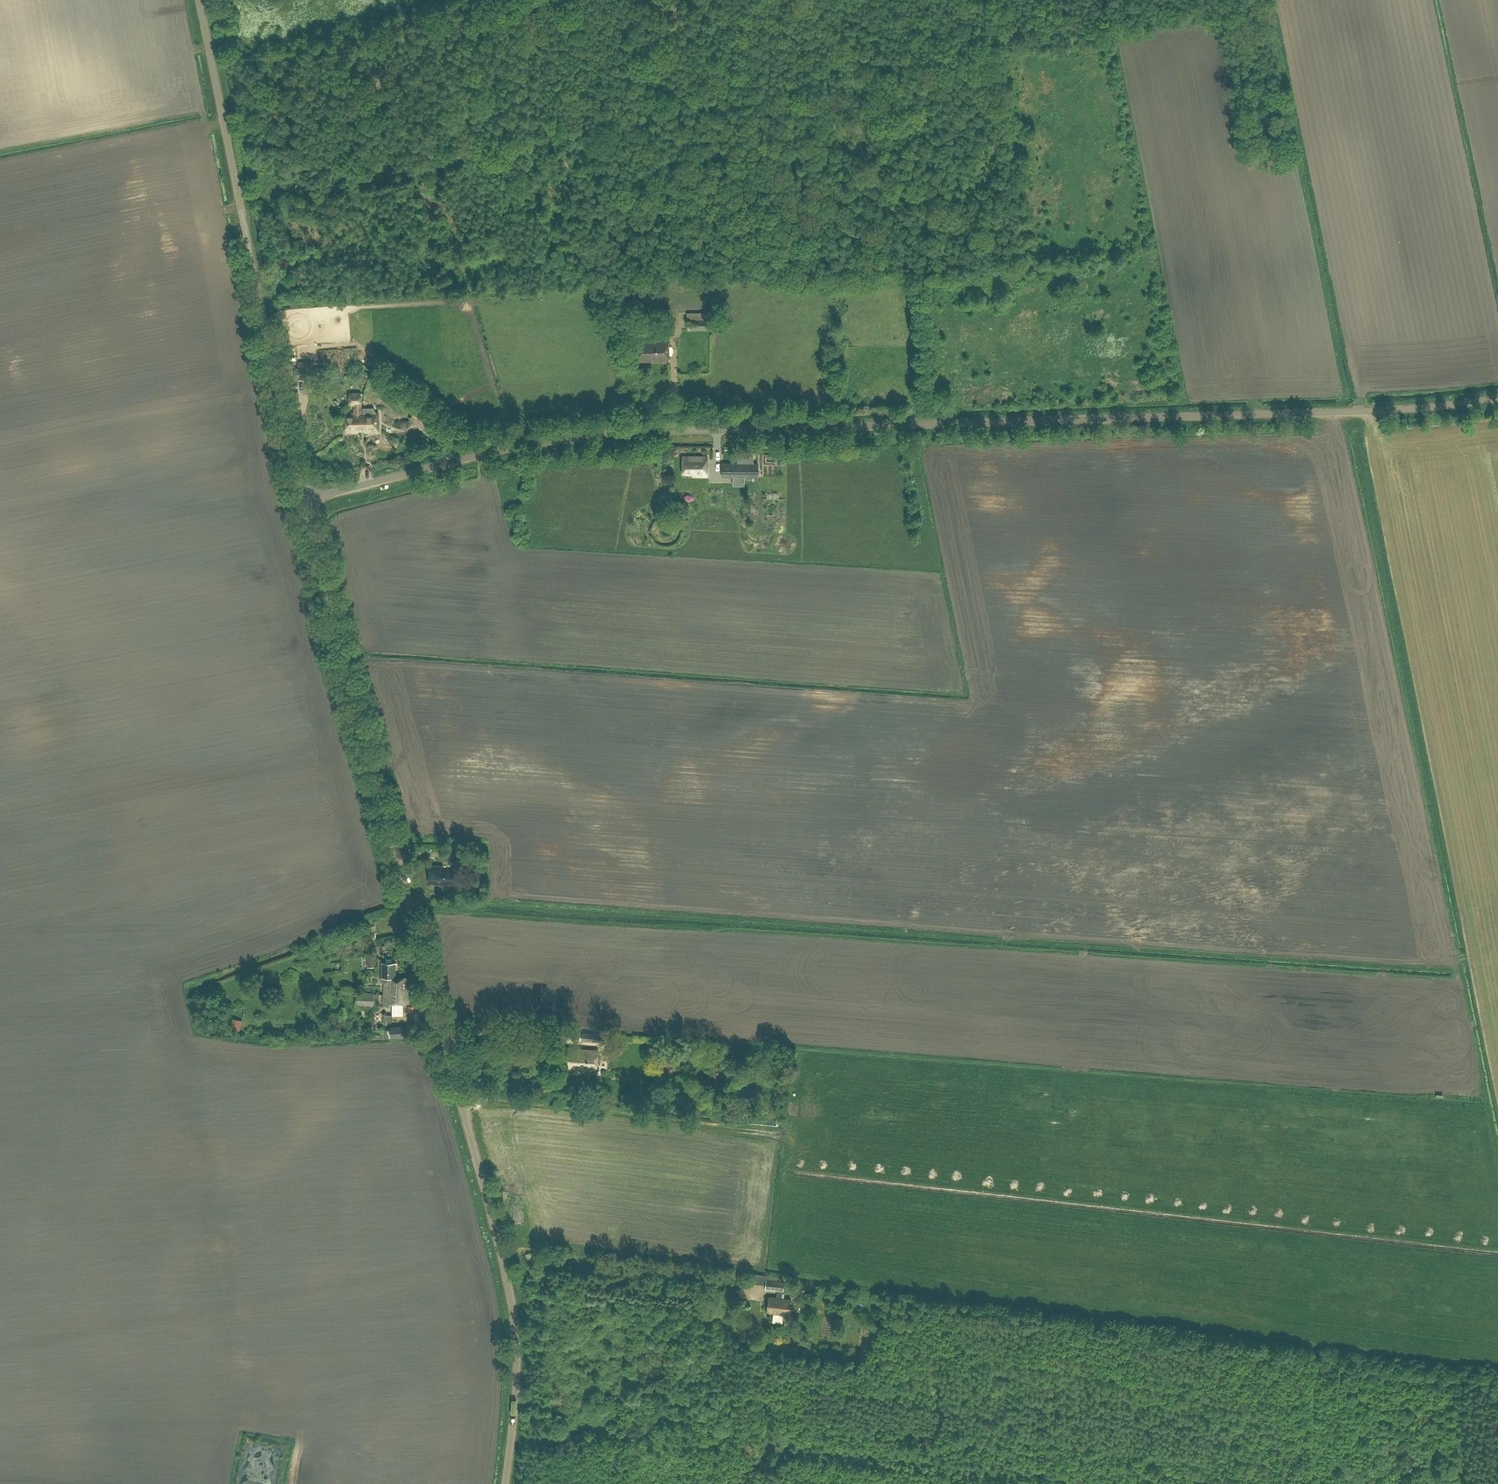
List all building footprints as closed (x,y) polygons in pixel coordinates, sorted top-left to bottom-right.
[(712,329),(711,318),(688,319),(688,330),(712,329)] [(667,360),(667,341),(654,341),(654,344),(637,345),(637,361),(667,360)] [(302,366),(296,366),(297,368),(294,368),(295,379),(313,378),(312,367),(302,367),(302,366)] [(355,406),(355,409),(355,413),(344,413),(344,433),(357,432),(357,430),(363,430),(363,432),(378,432),(378,412),(361,413),(361,409),(361,392),(350,392),(349,406),(355,406)] [(704,457),(681,456),(680,473),(694,473),(693,474),(704,474),(704,457)] [(759,462),(753,462),(722,462),(722,477),(730,477),(733,477),(733,486),(745,485),(745,477),(753,477),(759,477),(759,462)] [(706,486),(706,497),(722,497),(722,486),(706,486)] [(443,866),(430,865),(429,883),(441,884),(441,886),(456,886),(457,867),(449,866),(449,861),(456,861),(456,852),(442,851),(441,860),(443,861),(443,866)] [(377,952),(368,952),(368,966),(377,966),(377,952)] [(396,962),(382,962),(382,981),(386,981),(386,1002),(410,1002),(410,977),(396,977),(396,962)] [(600,1051),(568,1048),(566,1069),(577,1070),(577,1068),(584,1068),(584,1071),(598,1073),(600,1051)] [(785,1281),(767,1279),(765,1289),(778,1290),(777,1298),(768,1297),(767,1311),(790,1314),(791,1299),(782,1298),(783,1291),(785,1281)]
